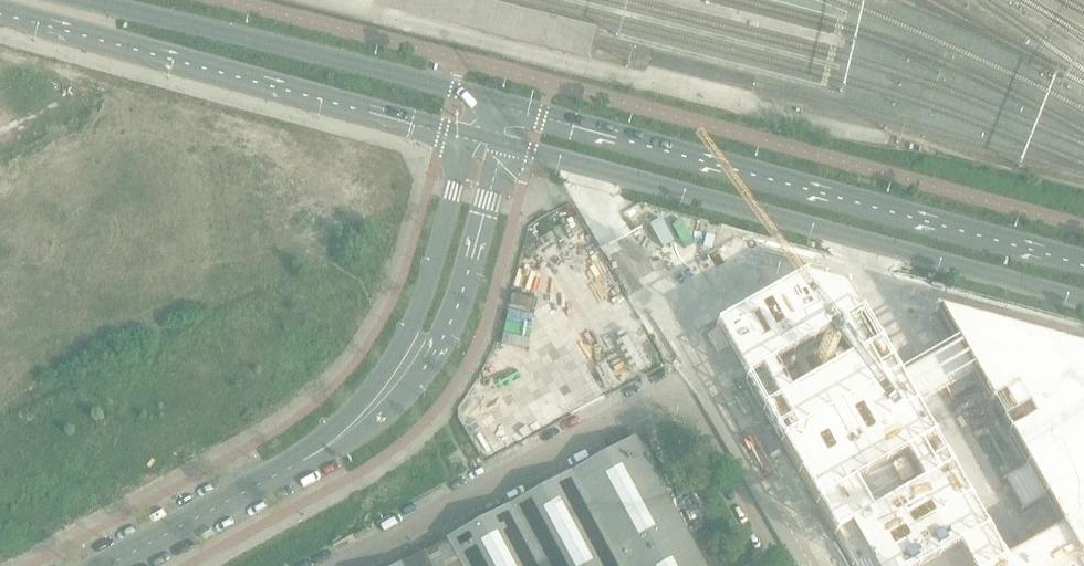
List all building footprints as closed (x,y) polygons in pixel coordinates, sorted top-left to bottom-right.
[(701,321),(841,565),(1083,565),(1083,354),(799,281),(791,280),(784,279),(777,280),(770,282),(763,285),(701,321)] [(571,472),(621,565),(622,565),(708,565),(638,436),(571,472)] [(571,472),(508,506),(446,539),(460,565),(619,565),(621,565),(571,472)]
